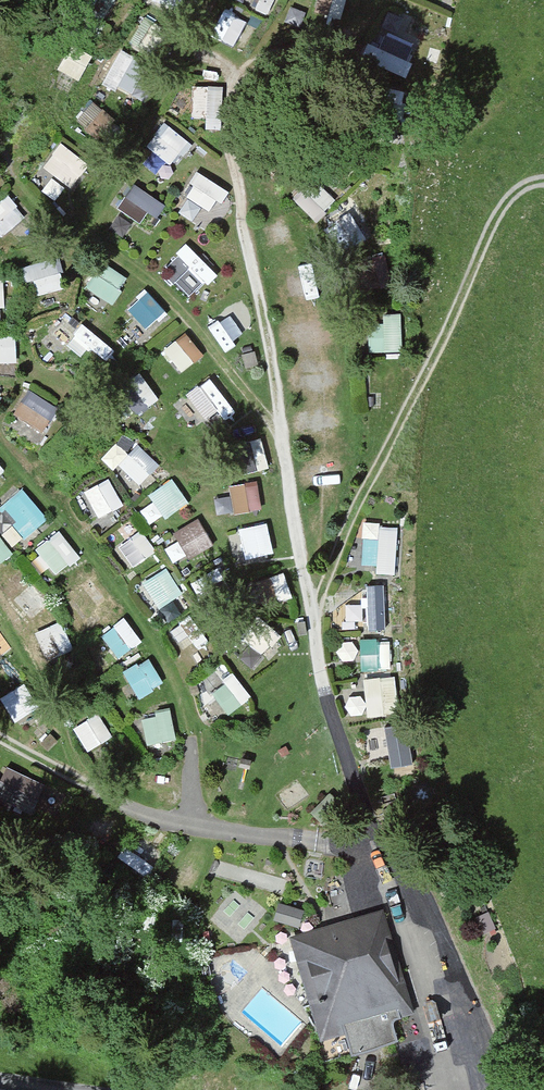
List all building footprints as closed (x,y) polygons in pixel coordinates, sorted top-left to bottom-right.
[(314,7),(341,16),(347,0),(316,0),(314,7)] [(367,58),(407,73),(419,43),(396,34),(403,15),(385,9),(367,58)] [(217,32),(235,37),(241,16),(224,11),(217,32)] [(144,16),(138,42),(168,48),(173,21),(144,16)] [(116,49),(108,84),(152,94),(160,58),(116,49)] [(193,116),(220,117),(221,85),(194,84),(193,116)] [(91,99),(78,120),(107,138),(120,116),(91,99)] [(166,119),(147,141),(171,163),(190,141),(166,119)] [(57,141),(44,169),(77,185),(90,157),(57,141)] [(196,171),(183,209),(209,218),(222,180),(196,171)] [(317,218),(336,197),(313,175),(294,196),(317,218)] [(145,222),(161,197),(133,180),(118,206),(145,222)] [(0,231),(25,218),(12,195),(0,201),(0,231)] [(187,239),(175,251),(208,282),(220,270),(187,239)] [(103,261),(91,288),(116,299),(129,272),(103,261)] [(61,262),(34,263),(35,288),(62,286),(61,262)] [(286,266),(287,291),(315,289),(314,265),(286,266)] [(146,286),(127,306),(148,326),(167,307),(146,286)] [(164,347),(181,369),(205,352),(188,329),(164,347)] [(17,330),(0,331),(0,360),(18,359),(17,330)] [(119,386),(133,412),(159,399),(145,372),(119,386)] [(186,392),(209,421),(233,402),(211,373),(186,392)] [(15,409),(45,429),(58,409),(28,390),(15,409)] [(140,484),(160,462),(141,444),(132,453),(117,440),(106,451),(140,484)] [(100,516),(125,502),(110,474),(84,488),(100,516)] [(260,478),(230,480),(232,509),(262,507),(260,478)] [(151,519),(189,502),(179,480),(141,498),(151,519)] [(10,539),(47,524),(31,487),(0,500),(0,516),(10,539)] [(189,556),(214,542),(199,515),(173,529),(189,556)] [(244,555),(273,551),(269,519),(240,523),(244,555)] [(362,565),(397,567),(399,521),(364,520),(362,565)] [(35,544),(56,572),(81,554),(60,526),(35,544)] [(142,527),(120,543),(135,563),(157,547),(142,527)] [(14,548),(0,533),(0,561),(14,548)] [(143,580),(160,606),(184,590),(167,564),(143,580)] [(263,600),(291,590),(284,569),(256,579),(263,600)] [(33,579),(12,596),(31,619),(51,603),(33,579)] [(365,582),(367,625),(387,624),(385,581),(365,582)] [(365,604),(347,604),(347,622),(365,622),(365,604)] [(103,628),(116,654),(142,641),(130,615),(103,628)] [(35,628),(48,658),(74,646),(61,616),(35,628)] [(257,623),(234,647),(252,665),(275,640),(257,623)] [(363,637),(364,666),(390,666),(390,637),(363,637)] [(135,692),(162,684),(154,655),(127,664),(135,692)] [(212,687),(231,711),(253,693),(235,670),(212,687)] [(394,674),(364,680),(370,713),(400,708),(394,674)] [(5,690),(12,715),(36,708),(28,683),(5,690)] [(172,706),(142,713),(149,743),(179,736),(172,706)] [(74,724),(90,749),(114,733),(99,708),(74,724)] [(416,758),(410,734),(387,739),(393,764),(416,758)] [(34,811),(48,781),(8,762),(1,777),(0,776),(0,795),(34,811)] [(278,905),(273,915),(289,923),(294,913),(278,905)] [(400,1015),(397,1005),(404,1003),(378,912),(302,934),(328,1025),(343,1021),(352,1051),(397,1038),(392,1021),(394,1017),(400,1015)]
